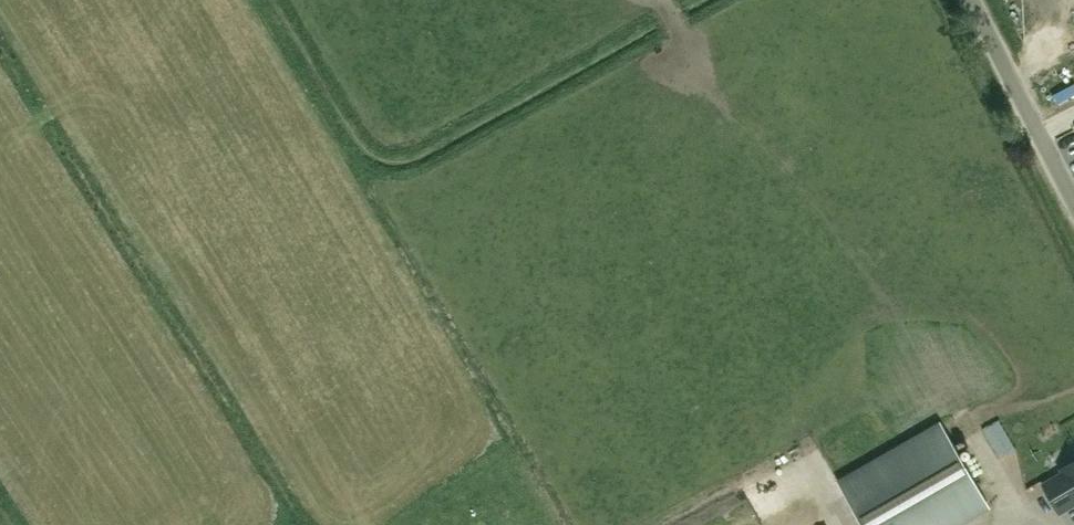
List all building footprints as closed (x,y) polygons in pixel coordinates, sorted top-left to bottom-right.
[(989,430),(1005,460),(1021,452),(1005,422),(989,430)] [(839,484),(863,524),(954,524),(988,505),(942,425),(839,484)] [(1062,469),(1064,473),(1043,485),(1059,512),(1073,503),(1073,462),(1062,469)]
